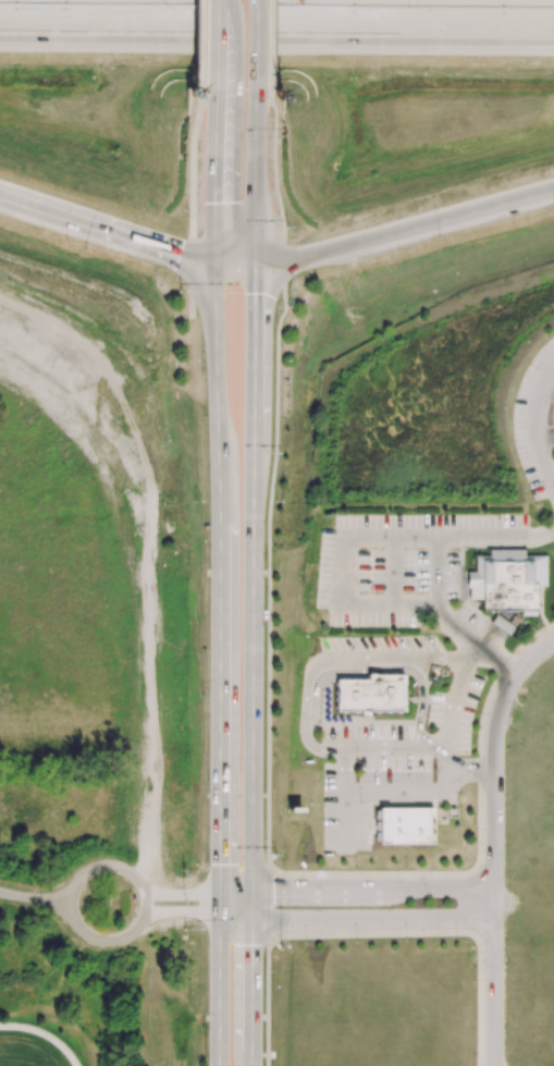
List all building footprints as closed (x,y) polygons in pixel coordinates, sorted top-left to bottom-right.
[(538,556),(537,614),(522,614),(507,635),(491,623),(490,618),(493,615),(495,614),(496,612),(482,612),(482,601),(470,601),(470,588),(467,588),(467,572),(476,572),(476,555),(489,555),(489,549),(525,550),(524,556),(538,556)] [(331,713),(399,713),(399,673),(365,673),(365,682),(331,683),(331,713)] [(374,808),(374,845),(431,845),(431,808),(374,808)]
